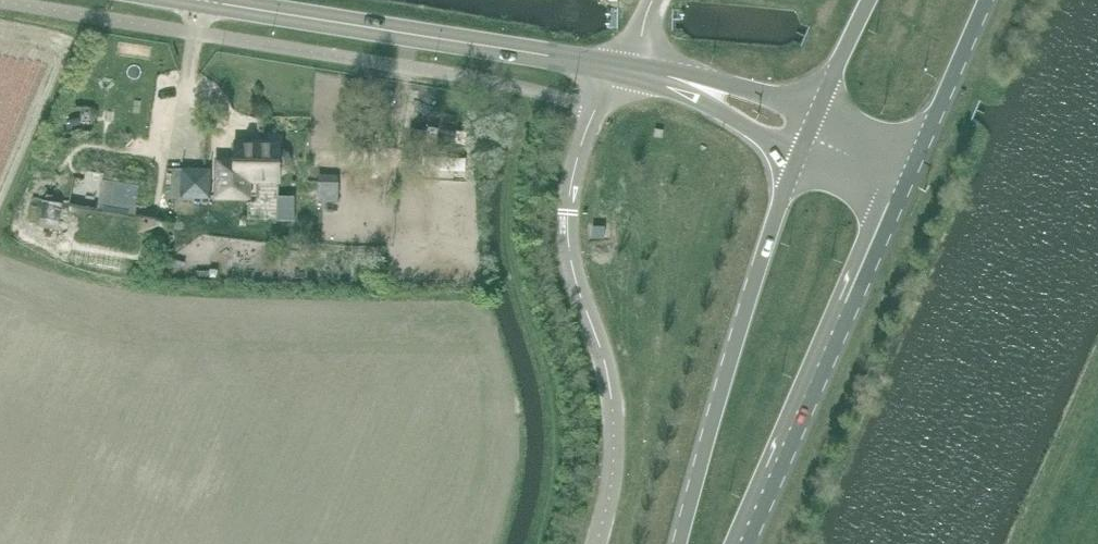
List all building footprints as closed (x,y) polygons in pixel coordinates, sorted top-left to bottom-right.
[(281,185),(281,178),(288,174),(293,168),(293,160),(290,153),(282,148),(282,141),(234,141),(233,159),(216,159),(214,200),(252,202),(253,184),(281,185)] [(182,168),(182,197),(210,198),(211,168),(182,168)] [(338,175),(320,175),(320,181),(320,196),(338,196),(338,182),(338,175)] [(70,202),(68,211),(75,212),(69,246),(71,249),(138,260),(141,258),(146,231),(158,226),(170,228),(172,219),(135,213),(140,185),(103,179),(98,207),(70,202)] [(44,193),(38,225),(58,229),(61,205),(49,203),(49,194),(44,193)]
